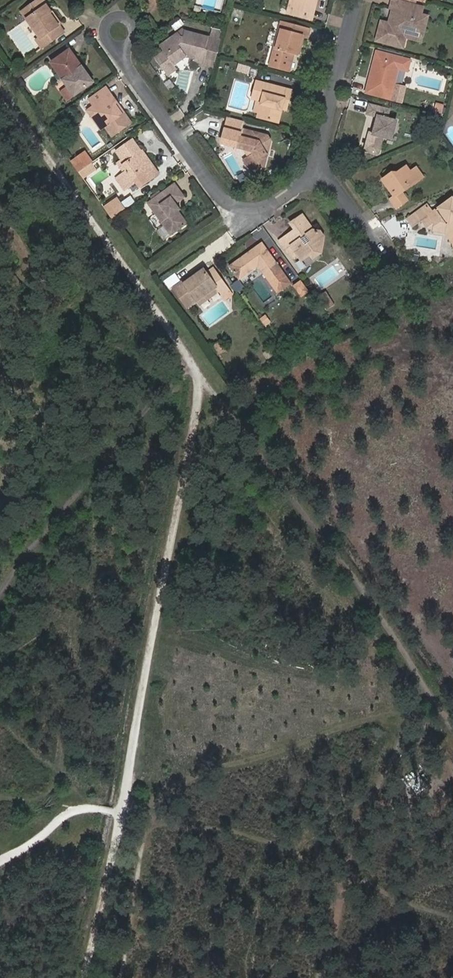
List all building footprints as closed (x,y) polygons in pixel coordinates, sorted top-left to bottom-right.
[(41,39),(38,42),(42,48),(65,32),(61,25),(62,24),(45,0),(38,0),(22,11),(41,39)] [(288,13),(309,18),(314,0),(291,0),(288,13)] [(317,0),(314,0),(309,18),(312,19),(317,0)] [(422,17),(420,13),(421,7),(396,0),(391,0),(389,7),(392,8),(395,9),(392,18),(395,21),(394,25),(388,23),(381,21),(375,40),(402,47),(404,37),(406,33),(413,35),(419,32),(422,17)] [(427,18),(422,17),(419,32),(413,35),(406,33),(404,37),(421,41),(427,18)] [(281,21),(279,28),(282,28),(276,49),(274,49),(270,66),(290,71),(295,54),(299,55),(303,36),(308,37),(310,29),(281,21)] [(173,62),(175,64),(185,56),(195,59),(194,61),(203,64),(206,51),(205,50),(209,36),(185,30),(185,34),(181,36),(178,32),(160,44),(164,50),(156,56),(164,68),(173,62)] [(222,39),(209,36),(205,50),(206,51),(203,64),(203,66),(214,69),(222,39)] [(93,81),(70,49),(52,62),(68,85),(75,95),(93,81)] [(374,69),(371,68),(365,93),(390,99),(398,69),(407,71),(410,59),(376,50),(373,64),(376,65),(374,69)] [(178,69),(175,64),(173,62),(164,68),(169,76),(178,69)] [(262,101),(259,113),(258,117),(279,122),(283,108),(286,109),(291,90),(257,81),(253,99),(257,100),(262,101)] [(59,91),(66,101),(75,95),(68,85),(59,91)] [(88,110),(101,130),(106,127),(112,136),(132,122),(126,113),(123,115),(116,103),(118,102),(107,87),(90,99),(94,106),(88,110)] [(254,112),(259,113),(262,101),(257,100),(254,112)] [(432,112),(443,115),(445,106),(435,103),(432,112)] [(382,116),(384,109),(369,105),(366,114),(377,117),(373,132),(369,131),(364,151),(377,154),(382,135),(392,137),(396,119),(387,117),(382,116)] [(244,125),(228,120),(226,127),(243,131),(243,128),(244,125)] [(272,129),(263,126),(261,133),(270,135),(272,129)] [(251,155),(248,157),(257,171),(264,166),(268,154),(266,150),(270,147),(271,139),(270,135),(261,133),(243,128),(243,131),(226,127),(224,136),(240,140),(239,144),(245,146),(250,148),(254,153),(251,155)] [(116,179),(124,190),(136,182),(140,187),(158,174),(153,166),(151,168),(140,153),(142,151),(133,139),(117,151),(125,163),(123,165),(127,171),(116,179)] [(250,148),(245,146),(251,155),(254,153),(250,148)] [(142,151),(140,153),(151,168),(153,166),(154,166),(143,151),(142,151)] [(72,162),(79,172),(92,163),(84,153),(72,162)] [(248,157),(244,160),(254,174),(257,171),(248,157)] [(84,178),(97,168),(93,162),(92,163),(79,172),(84,178)] [(418,180),(411,171),(407,165),(397,173),(392,172),(383,179),(395,196),(391,199),(397,208),(408,199),(403,191),(418,180)] [(417,167),(411,171),(418,180),(424,177),(417,167)] [(125,190),(129,195),(140,189),(136,183),(125,190)] [(148,203),(171,235),(188,222),(179,211),(181,210),(177,203),(185,197),(176,183),(148,203)] [(406,220),(412,228),(428,216),(434,223),(433,231),(444,233),(444,230),(448,231),(448,233),(452,239),(452,202),(451,198),(431,213),(425,206),(406,220)] [(118,199),(106,208),(113,218),(125,209),(118,199)] [(295,229),(285,236),(291,245),(285,249),(293,259),(298,255),(302,261),(311,255),(323,247),(325,236),(320,230),(314,229),(303,214),(290,223),(295,229)] [(452,245),(452,239),(448,233),(448,231),(444,230),(444,233),(452,245)] [(291,245),(285,236),(279,241),(285,249),(291,245)] [(262,241),(229,266),(239,279),(258,265),(269,280),(275,276),(284,288),(292,283),(262,241)] [(322,253),(323,247),(311,255),(313,258),(322,253)] [(203,267),(182,282),(184,285),(206,270),(203,267)] [(184,285),(182,282),(174,288),(188,307),(197,301),(200,305),(220,291),(223,295),(230,290),(214,268),(207,272),(206,270),(184,285)] [(269,280),(278,293),(284,288),(275,276),(269,280)] [(302,279),(294,284),(302,296),(310,290),(302,279)] [(321,297),(328,309),(335,304),(329,293),(321,297)] [(224,341),(215,343),(218,354),(227,351),(224,341)]
